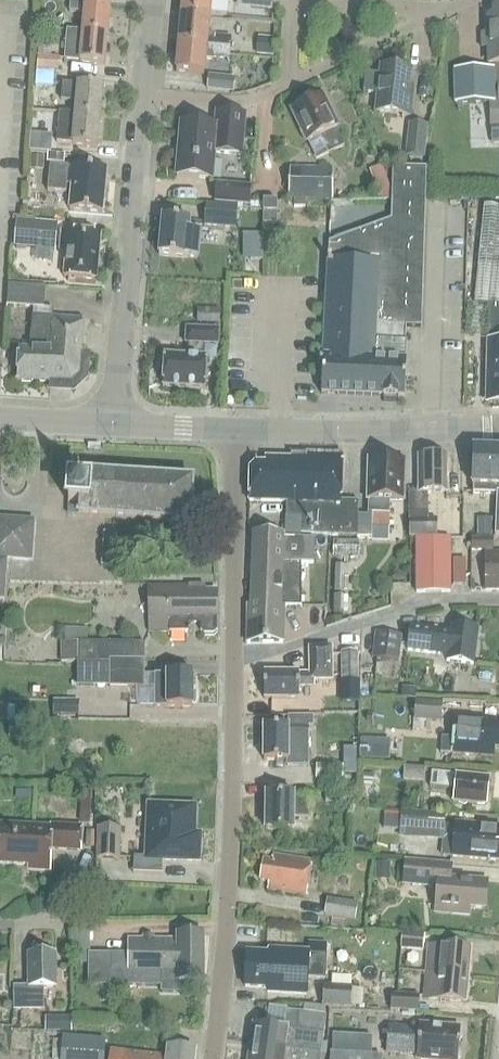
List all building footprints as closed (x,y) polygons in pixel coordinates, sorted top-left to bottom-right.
[(182,14),(209,17),(211,0),(183,0),(182,14)] [(237,7),(271,10),(272,0),(238,0),(237,7)] [(83,32),(107,35),(110,5),(85,2),(85,4),(70,2),(69,13),(84,14),(83,32)] [(495,11),(495,18),(488,18),(489,68),(467,68),(468,104),(495,104),(494,83),(498,83),(498,11),(495,11)] [(207,41),(209,17),(182,14),(179,44),(230,49),(231,38),(214,37),(214,41),(207,41)] [(107,35),(83,32),(67,31),(65,60),(80,62),(80,63),(104,65),(107,35)] [(258,56),(273,57),(274,38),(260,37),(258,56)] [(229,60),(230,49),(179,44),(176,72),(204,75),(205,60),(213,61),(213,58),(229,60)] [(52,71),(60,72),(61,58),(45,56),(46,46),(39,46),(36,70),(52,71)] [(408,99),(411,70),(381,67),(380,74),(365,72),(363,93),(378,95),(376,113),(410,117),(412,99),(408,99)] [(52,85),(52,71),(36,70),(35,84),(52,85)] [(235,79),(208,76),(207,90),(234,93),(235,79)] [(78,86),(63,84),(62,95),(68,95),(68,101),(76,102),(75,115),(100,117),(102,87),(78,84),(78,86)] [(491,145),(498,144),(498,84),(497,84),(498,104),(490,104),(491,145)] [(316,161),(328,155),(344,148),(336,130),(337,129),(321,96),(292,110),(316,161)] [(97,147),(100,117),(75,115),(60,113),(58,143),(73,144),(73,145),(97,147)] [(245,115),(217,113),(215,127),(181,124),(177,177),(212,180),(214,153),(241,155),(245,115)] [(428,125),(409,123),(405,157),(425,159),(428,125)] [(51,154),(52,136),(30,135),(29,152),(51,154)] [(64,164),(64,155),(47,154),(46,163),(64,164)] [(43,171),(44,157),(31,157),(30,170),(43,171)] [(369,170),(380,202),(390,199),(390,189),(382,165),(369,170)] [(49,166),(47,192),(65,193),(66,185),(72,186),(70,210),(102,213),(106,170),(69,167),(69,168),(49,166)] [(426,169),(392,168),(391,221),(329,243),(321,395),(383,398),(383,402),(397,403),(397,398),(404,399),(406,342),(404,342),(405,327),(421,328),(426,169)] [(289,199),(333,200),(334,169),(290,169),(289,199)] [(252,187),(216,183),(214,203),(250,206),(252,187)] [(457,198),(456,230),(471,231),(472,198),(457,198)] [(277,202),(263,202),(263,224),(277,224),(277,202)] [(238,207),(206,204),(204,226),(236,229),(238,207)] [(475,302),(498,304),(498,208),(484,207),(475,302)] [(57,223),(17,219),(14,246),(55,250),(57,223)] [(190,221),(162,219),(159,256),(186,258),(187,258),(198,259),(200,241),(188,240),(190,221)] [(245,232),(247,257),(265,256),(264,231),(245,232)] [(100,235),(62,232),(61,245),(67,246),(64,278),(96,281),(100,235)] [(82,354),(84,321),(52,318),(53,309),(44,308),(45,288),(9,285),(7,306),(33,308),(30,350),(18,349),(17,382),(49,383),(50,382),(78,383),(80,354),(82,354)] [(490,304),(488,341),(486,404),(498,404),(498,305),(490,304)] [(220,310),(198,309),(197,324),(219,325),(220,310)] [(203,345),(218,346),(219,331),(186,329),(186,344),(188,344),(188,357),(165,356),(163,388),(205,390),(207,358),(203,358),(203,345)] [(495,537),(498,537),(498,450),(473,449),(472,486),(473,486),(472,494),(497,495),(495,537)] [(342,502),(343,455),(307,454),(307,460),(266,460),(266,466),(255,465),(250,471),(249,502),(287,503),(286,534),(299,535),(357,537),(358,516),(359,502),(342,502)] [(436,521),(427,521),(427,494),(446,493),(446,457),(418,457),(419,492),(409,492),(409,521),(409,538),(436,538),(436,521)] [(404,502),(405,462),(368,461),(367,501),(368,501),(368,514),(371,514),(371,516),(358,516),(357,537),(371,538),(371,543),(389,544),(390,502),(404,502)] [(193,480),(81,473),(80,485),(70,484),(68,504),(69,504),(68,515),(78,516),(190,523),(193,480)] [(491,537),(492,519),(477,519),(477,537),(491,537)] [(3,601),(6,560),(31,561),(34,522),(0,520),(0,601),(3,601)] [(103,533),(102,547),(116,548),(116,534),(103,533)] [(283,536),(254,534),(251,606),(247,606),(247,644),(283,643),(283,607),(302,608),(301,564),(314,564),(314,540),(283,539),(283,536)] [(416,539),(416,593),(450,593),(450,538),(416,539)] [(471,551),(494,551),(494,539),(471,538),(471,551)] [(486,591),(498,590),(498,554),(486,554),(486,591)] [(453,560),(453,586),(466,586),(465,560),(453,560)] [(332,566),(332,599),(344,599),(344,597),(344,590),(344,587),(344,581),(344,579),(345,572),(345,566),(332,566)] [(217,592),(205,592),(205,586),(189,586),(189,587),(149,587),(150,632),(170,632),(170,633),(187,633),(189,634),(192,632),(190,630),(190,622),(201,622),(201,633),(204,636),(214,636),(217,633),(217,592)] [(411,627),(408,651),(447,656),(446,661),(449,662),(447,680),(468,683),(470,665),(473,665),(478,630),(451,627),(450,632),(411,627)] [(65,643),(88,642),(88,629),(65,629),(65,643)] [(373,658),(399,661),(402,636),(376,633),(373,658)] [(109,660),(144,660),(144,643),(60,644),(60,662),(77,662),(77,663),(102,664),(102,660),(109,660)] [(309,645),(310,674),(299,674),(299,673),(264,673),(264,699),(298,699),(298,687),(314,687),(314,682),(332,681),(331,644),(309,645)] [(341,653),(341,681),(358,681),(357,652),(341,653)] [(109,660),(109,672),(109,688),(144,687),(144,660),(109,660)] [(193,674),(167,674),(154,674),(154,708),(192,708),(193,674)] [(65,700),(66,715),(79,715),(78,700),(65,700)] [(442,703),(415,701),(414,731),(430,732),(430,721),(441,722),(442,703)] [(452,753),(493,757),(494,749),(498,750),(498,724),(486,723),(486,720),(455,717),(452,753)] [(313,718),(288,718),(288,728),(264,727),(264,761),(287,762),(287,768),(307,768),(308,728),(313,729),(313,718)] [(9,723),(9,738),(24,738),(23,723),(9,723)] [(360,739),(359,761),(384,762),(385,740),(360,739)] [(316,781),(343,782),(343,766),(316,766),(316,781)] [(425,768),(404,767),(403,780),(424,782),(425,768)] [(455,775),(455,776),(436,773),(434,786),(454,789),(452,802),(487,806),(490,779),(455,775)] [(362,785),(371,786),(373,775),(363,774),(362,785)] [(327,803),(348,803),(348,785),(327,785),(327,803)] [(80,822),(90,823),(92,791),(81,791),(80,822)] [(294,796),(267,795),(266,831),(293,831),(293,818),(308,818),(309,797),(294,797),(294,796)] [(199,864),(201,833),(195,833),(197,806),(146,804),(144,858),(134,857),(133,874),(161,875),(162,862),(199,864)] [(400,814),(400,822),(444,825),(444,814),(401,812),(400,814)] [(400,822),(400,814),(384,813),(384,823),(383,829),(399,830),(400,822)] [(440,857),(452,858),(488,861),(488,862),(490,862),(490,861),(498,862),(498,859),(498,828),(455,824),(455,826),(445,825),(444,838),(441,841),(440,857)] [(0,825),(0,864),(28,866),(28,870),(50,871),(51,850),(81,851),(82,827),(51,826),(51,828),(0,825)] [(120,829),(98,828),(97,859),(119,860),(120,829)] [(312,861),(273,855),(272,862),(263,861),(260,881),(269,883),(268,890),(307,896),(312,861)] [(470,909),(485,910),(488,882),(451,879),(452,866),(406,862),(404,884),(437,887),(435,913),(469,916),(470,909)] [(375,881),(390,881),(390,864),(375,864),(375,881)] [(358,904),(327,899),(324,916),(356,921),(358,904)] [(401,950),(423,951),(424,935),(402,933),(401,950)] [(204,981),(203,936),(178,936),(178,940),(128,940),(128,955),(80,955),(80,986),(161,987),(161,993),(179,993),(179,981),(204,981)] [(270,955),(247,954),(245,987),(267,989),(267,992),(306,994),(307,979),(325,980),(326,945),(309,944),(309,953),(270,951),(270,955)] [(445,947),(428,946),(424,999),(440,1001),(466,1003),(467,987),(469,966),(470,949),(445,947)] [(13,987),(14,1011),(44,1011),(44,988),(57,988),(56,954),(28,955),(28,987),(13,987)] [(323,1006),(350,1008),(351,987),(324,986),(323,1006)] [(391,1010),(418,1012),(419,996),(391,994),(391,1010)] [(304,1006),(303,1014),(324,1017),(325,1009),(304,1006)] [(320,1056),(326,1017),(324,1017),(303,1014),(299,1013),(296,1031),(253,1025),(250,1046),(285,1051),(320,1056)] [(70,1017),(45,1017),(45,1031),(70,1031),(70,1017)] [(460,1028),(420,1025),(419,1029),(388,1026),(386,1052),(417,1055),(417,1058),(458,1058),(460,1028)] [(105,1039),(89,1038),(74,1037),(63,1037),(61,1058),(104,1058),(105,1039)] [(320,1056),(285,1051),(250,1046),(248,1058),(320,1058),(320,1056)] [(169,1048),(168,1057),(110,1050),(109,1058),(194,1058),(195,1052),(169,1048)]
